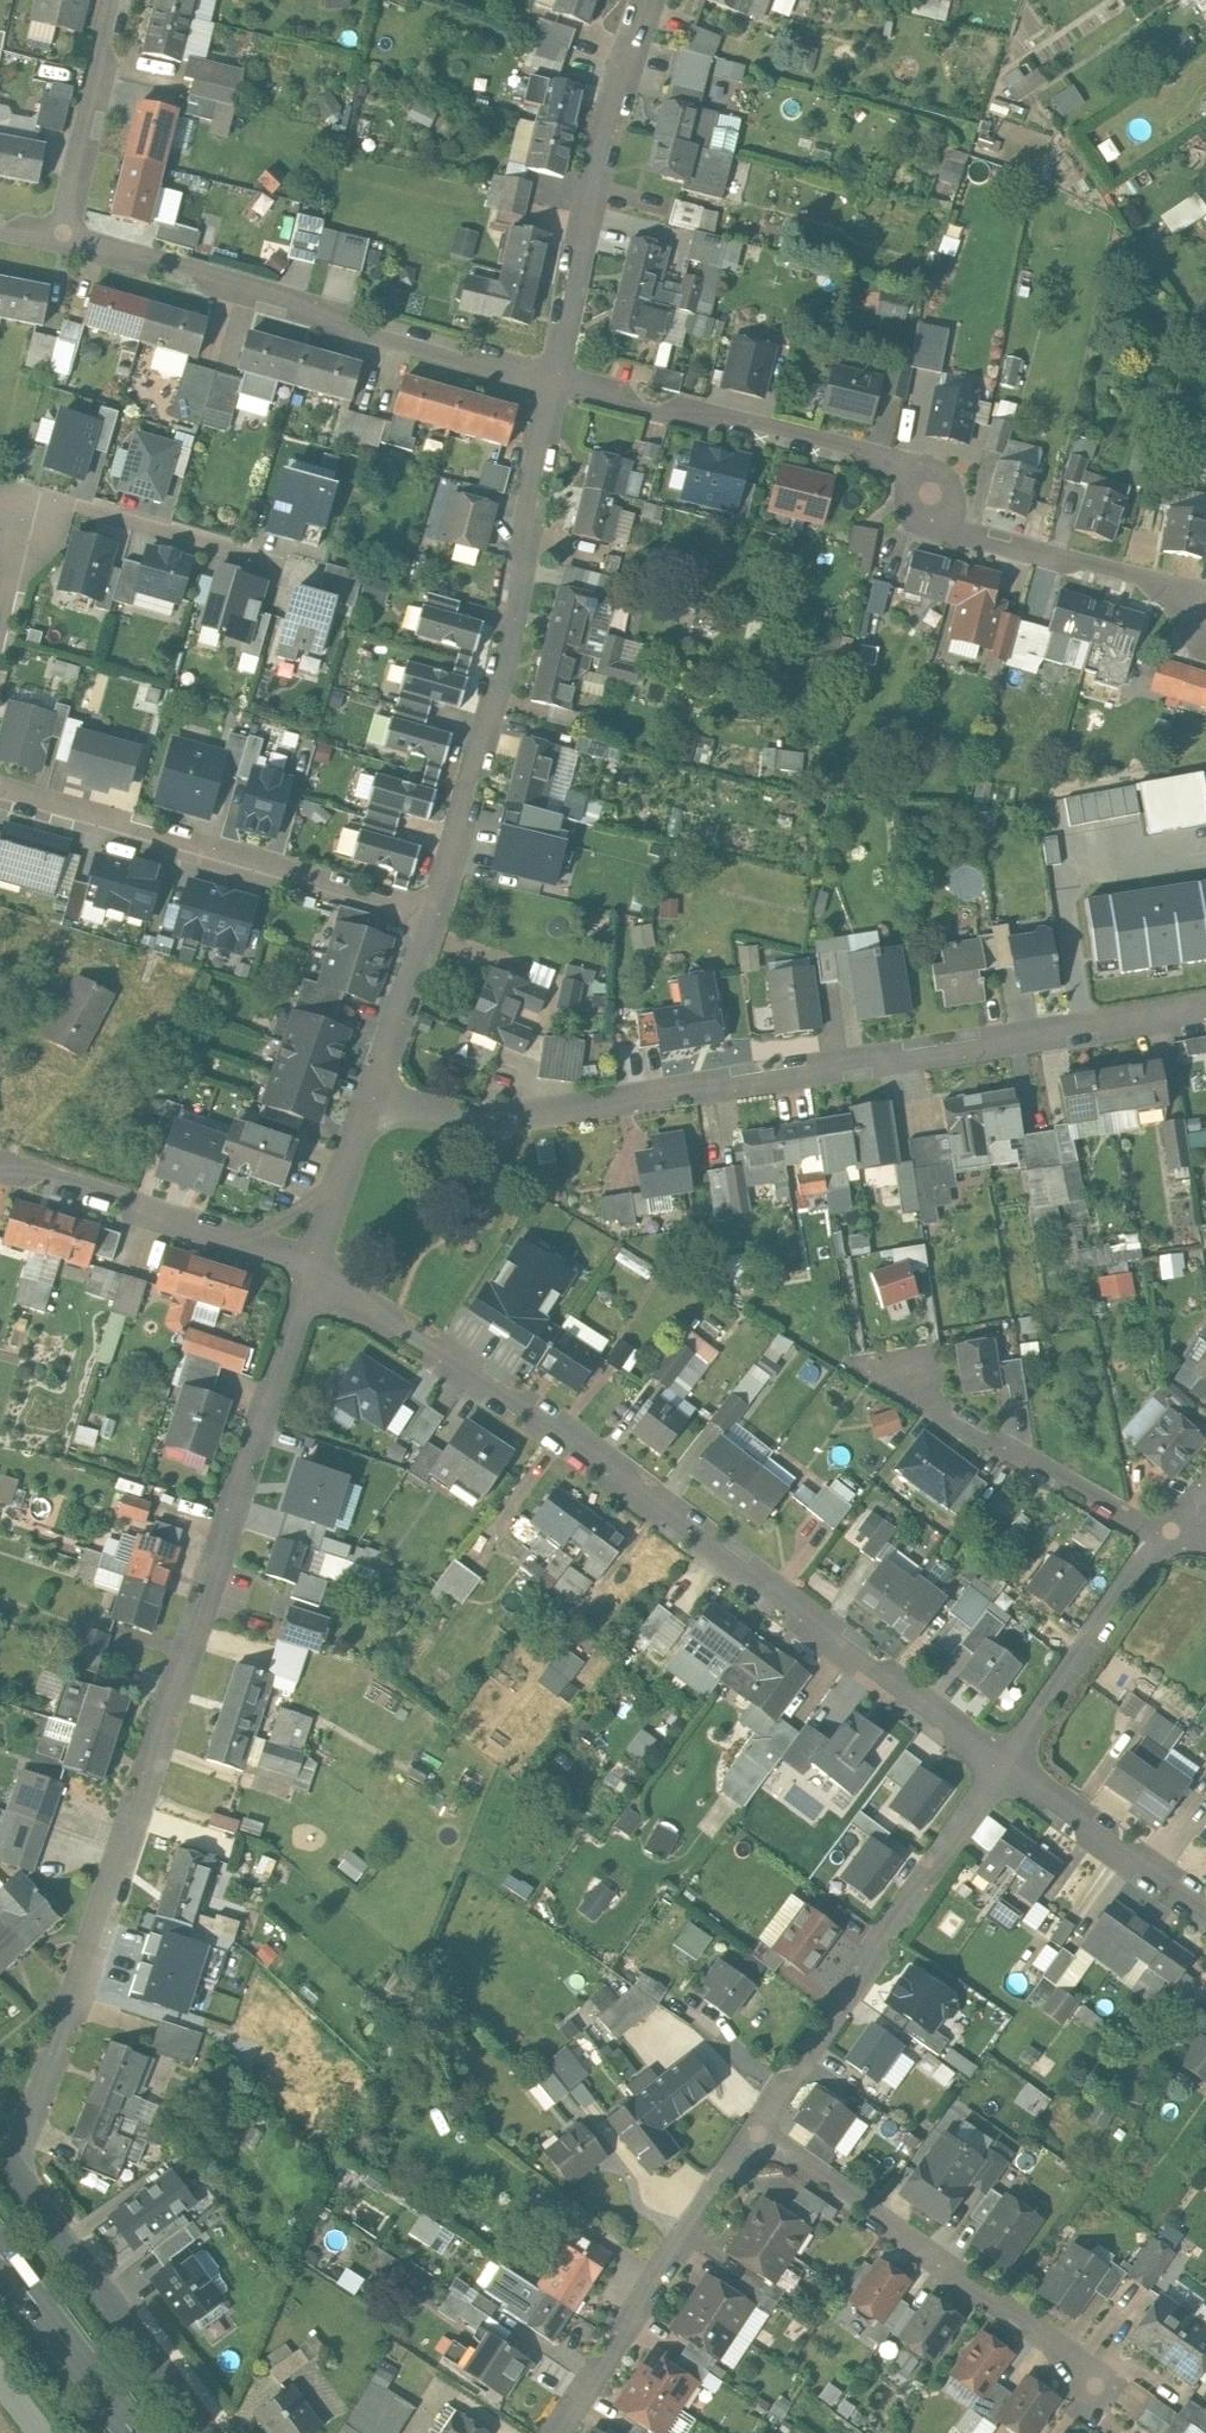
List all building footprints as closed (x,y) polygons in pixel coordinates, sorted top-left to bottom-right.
[(33,21),(81,33),(89,0),(38,0),(33,21)] [(155,9),(191,18),(195,0),(157,0),(155,9)] [(554,10),(588,23),(597,0),(557,0),(554,10)] [(748,18),(755,0),(704,0),(748,18)] [(155,9),(154,9),(143,53),(180,62),(191,18),(155,9)] [(575,30),(541,18),(534,36),(568,48),(568,49),(575,30)] [(568,48),(534,36),(524,63),(558,75),(568,48)] [(741,85),(746,64),(717,56),(711,77),(741,85)] [(583,88),(547,79),(537,123),(573,131),(583,88)] [(1073,83),(1053,96),(1064,113),(1084,101),(1073,83)] [(73,90),(54,85),(51,95),(51,97),(70,101),(73,90)] [(70,101),(51,97),(51,95),(44,93),(36,128),(63,134),(70,101)] [(216,102),(190,95),(186,114),(211,120),(216,102)] [(176,111),(141,102),(127,159),(162,167),(176,111)] [(720,116),(667,102),(658,138),(735,157),(740,136),(716,130),(720,116)] [(573,131),(537,123),(527,167),(562,176),(573,131)] [(735,157),(658,138),(649,174),(686,183),(684,190),(724,200),(735,157)] [(0,139),(0,177),(36,184),(44,148),(0,139)] [(940,179),(959,186),(970,154),(951,147),(940,179)] [(162,167),(127,159),(112,215),(148,224),(162,167)] [(487,205),(528,213),(534,180),(493,172),(487,205)] [(1163,216),(1168,223),(1167,225),(1174,235),(1205,214),(1205,209),(1201,202),(1201,203),(1195,194),(1163,216)] [(704,207),(676,200),(670,224),(697,230),(698,231),(704,207)] [(720,211),(704,207),(698,231),(714,235),(720,211)] [(186,229),(161,221),(156,239),(182,246),(186,229)] [(199,250),(210,253),(216,228),(206,225),(199,250)] [(1167,225),(1135,246),(1142,257),(1174,235),(1167,225)] [(453,253),(473,257),(479,230),(459,226),(453,253)] [(549,235),(513,227),(502,271),(539,280),(549,235)] [(698,231),(697,230),(693,244),(723,252),(727,238),(714,235),(698,231)] [(369,239),(336,231),(328,264),(361,272),(369,239)] [(670,246),(632,237),(627,260),(664,269),(670,246)] [(723,252),(693,244),(689,259),(701,262),(719,267),(719,266),(723,252)] [(664,269),(627,260),(618,294),(650,302),(652,291),(658,292),(659,289),(664,269)] [(719,267),(701,262),(696,277),(703,279),(694,313),(708,317),(721,266),(719,266),(719,267)] [(539,280),(502,271),(499,285),(468,278),(467,283),(459,284),(456,298),(462,302),(461,308),(529,324),(539,280)] [(696,277),(685,274),(679,295),(676,309),(687,312),(694,313),(703,279),(696,277)] [(0,280),(0,317),(44,325),(51,289),(0,280)] [(149,304),(95,288),(84,324),(139,340),(149,304)] [(679,295),(659,289),(658,292),(652,291),(650,302),(669,307),(676,309),(679,295)] [(907,297),(884,292),(880,312),(904,317),(907,297)] [(650,302),(618,294),(609,330),(660,343),(660,341),(669,307),(650,302)] [(206,321),(149,304),(139,340),(196,356),(206,321)] [(676,309),(669,307),(660,341),(679,346),(687,312),(676,309)] [(62,318),(56,338),(76,343),(79,343),(84,324),(62,318)] [(56,338),(34,333),(26,366),(48,371),(56,338)] [(304,350),(248,333),(238,369),(245,371),(243,379),(239,394),(271,404),(278,381),(294,385),(304,350)] [(775,346),(735,337),(723,387),(762,397),(775,346)] [(76,343),(56,338),(48,371),(68,376),(76,343)] [(360,366),(304,350),(294,385),(350,401),(360,366)] [(934,364),(918,360),(912,387),(925,390),(926,387),(932,370),(933,370),(934,364)] [(909,367),(891,363),(884,392),(903,398),(909,367)] [(971,370),(952,366),(952,370),(945,369),(944,372),(933,370),(932,370),(926,387),(937,389),(938,389),(937,392),(936,392),(928,435),(966,443),(968,434),(971,419),(975,400),(982,401),(987,381),(976,379),(977,375),(970,374),(971,370)] [(682,375),(652,367),(648,385),(678,393),(682,375)] [(880,380),(833,368),(823,409),(869,421),(880,380)] [(243,379),(215,371),(204,408),(232,416),(239,394),(243,379)] [(461,393),(404,376),(394,411),(395,411),(392,423),(386,421),(380,442),(413,451),(417,437),(411,435),(416,417),(451,427),(461,393)] [(516,408),(461,393),(451,427),(507,443),(516,408)] [(1012,421),(1017,405),(1001,400),(996,416),(1012,421)] [(370,417),(341,408),(331,442),(345,446),(347,441),(362,445),(363,441),(370,417)] [(98,424),(61,413),(45,469),(82,479),(98,424)] [(386,421),(370,417),(363,441),(379,446),(380,442),(386,421)] [(987,422),(971,419),(968,434),(984,437),(987,422)] [(1013,425),(997,421),(989,451),(1003,454),(1005,455),(1008,445),(1013,425)] [(177,446),(136,434),(134,442),(121,489),(161,501),(177,446)] [(1095,442),(1076,436),(1069,453),(1088,460),(1095,442)] [(1041,454),(1008,445),(1005,455),(1003,454),(988,507),(1026,518),(1039,472),(1038,472),(1043,453),(1041,453),(1041,454)] [(747,459),(696,446),(683,496),(733,509),(734,509),(741,482),(747,459)] [(631,461),(593,452),(584,487),(616,495),(623,497),(631,461)] [(1088,460),(1069,453),(1061,477),(1080,484),(1084,471),(1088,460)] [(511,467),(495,463),(490,480),(488,488),(492,489),(504,492),(511,467)] [(494,466),(485,464),(481,478),(490,480),(494,466)] [(832,481),(777,468),(767,512),(769,512),(770,507),(821,519),(819,524),(822,525),(832,481)] [(1130,488),(1084,471),(1080,484),(1090,488),(1126,501),(1130,488)] [(334,488),(284,474),(268,532),(318,546),(334,488)] [(488,488),(463,481),(460,494),(489,502),(492,489),(488,488)] [(755,485),(741,482),(734,509),(733,509),(730,524),(744,527),(755,485)] [(1162,486),(1159,506),(1171,508),(1205,515),(1205,494),(1162,486)] [(616,495),(585,487),(576,522),(613,531),(619,508),(613,506),(616,495)] [(1126,501),(1090,488),(1075,530),(1110,543),(1126,501)] [(460,494),(454,493),(441,539),(483,550),(495,504),(489,502),(460,494)] [(1171,508),(1163,552),(1201,559),(1205,530),(1205,515),(1171,508)] [(874,571),(878,527),(853,525),(850,553),(862,554),(860,570),(874,571)] [(113,545),(76,535),(60,590),(97,600),(98,600),(108,566),(113,545)] [(162,552),(148,548),(144,565),(136,590),(138,591),(178,602),(190,560),(177,557),(178,554),(163,550),(162,552)] [(955,564),(913,552),(903,590),(945,602),(955,564)] [(144,565),(124,560),(121,570),(113,601),(133,607),(138,591),(136,590),(144,565)] [(999,574),(956,563),(955,564),(945,602),(959,606),(951,638),(988,648),(992,649),(1001,615),(1004,604),(992,601),(999,574)] [(363,575),(327,564),(317,596),(335,601),(335,603),(353,608),(363,575)] [(121,570),(108,566),(98,600),(97,600),(95,608),(109,612),(113,601),(121,570)] [(241,572),(220,566),(203,625),(221,631),(220,635),(248,643),(265,584),(247,579),(240,577),(241,572)] [(873,580),(864,612),(879,616),(888,584),(873,580)] [(615,601),(559,587),(545,644),(590,656),(600,658),(615,601)] [(317,596),(294,590),(279,642),(280,642),(276,656),(295,662),(299,648),(320,654),(335,603),(335,601),(317,596)] [(460,602),(428,592),(424,606),(456,615),(460,602)] [(1102,605),(1059,592),(1047,629),(1053,631),(1044,660),(1062,666),(1071,637),(1077,638),(1073,650),(1087,655),(1091,643),(1102,605)] [(456,615),(424,606),(422,605),(414,635),(415,635),(416,635),(459,647),(473,651),(473,652),(475,652),(483,623),(482,622),(482,623),(456,615)] [(1144,618),(1102,605),(1091,643),(1133,656),(1144,618)] [(1018,620),(1001,615),(992,649),(988,648),(986,655),(1006,661),(1009,649),(1010,650),(1010,649),(1018,620)] [(1047,629),(1018,620),(1010,649),(1044,660),(1053,631),(1047,629)] [(1133,656),(1091,643),(1083,670),(1096,674),(1094,682),(1117,690),(1123,686),(1133,656)] [(590,656),(545,644),(531,701),(569,710),(579,669),(586,671),(590,656)] [(473,651),(459,647),(456,661),(470,665),(473,652),(473,651)] [(639,668),(600,659),(596,674),(635,684),(639,668)] [(452,675),(408,662),(406,661),(398,691),(399,691),(400,691),(432,700),(457,707),(457,708),(459,708),(467,679),(466,678),(466,679),(452,675)] [(470,665),(456,661),(452,675),(466,679),(466,678),(470,665)] [(1187,672),(1163,664),(1154,692),(1168,696),(1179,700),(1187,672)] [(1187,672),(1179,700),(1205,708),(1205,678),(1187,672)] [(432,700),(400,691),(399,691),(396,705),(428,714),(432,700)] [(1179,700),(1168,696),(1165,705),(1176,708),(1179,700)] [(12,704),(0,745),(0,759),(37,770),(47,736),(53,716),(53,715),(12,704)] [(70,708),(56,704),(53,715),(53,716),(47,736),(61,740),(70,708)] [(428,714),(396,705),(392,718),(424,727),(428,714)] [(424,727),(392,718),(391,717),(382,747),(384,747),(428,759),(442,763),(442,764),(443,764),(452,735),(450,734),(450,735),(424,727)] [(248,738),(229,733),(224,754),(226,754),(220,775),(236,779),(237,777),(248,738)] [(137,750),(79,734),(68,773),(86,778),(85,784),(106,790),(108,784),(126,789),(134,759),(137,750)] [(263,740),(249,736),(248,738),(237,777),(250,781),(254,770),(263,740)] [(606,744),(578,737),(574,752),(602,759),(606,744)] [(559,747),(522,738),(506,803),(537,810),(540,799),(546,801),(559,747)] [(224,754),(174,740),(156,804),(208,818),(220,775),(226,754),(224,754)] [(803,770),(804,750),(763,747),(761,767),(803,770)] [(442,763),(428,759),(424,773),(438,777),(442,764),(442,763)] [(254,770),(250,781),(238,826),(245,828),(244,829),(267,835),(267,834),(274,836),(290,780),(281,778),(283,771),(265,766),(263,772),(254,770)] [(420,787),(376,774),(375,773),(366,803),(368,803),(400,812),(426,819),(426,820),(427,820),(436,791),(434,790),(434,791),(420,787)] [(438,777),(424,773),(420,787),(434,791),(434,790),(438,777)] [(1066,797),(1071,826),(1143,813),(1146,834),(1205,823),(1205,796),(1202,773),(1066,797)] [(584,797),(567,792),(560,816),(563,817),(578,821),(584,797)] [(601,801),(584,797),(578,821),(594,825),(601,801)] [(400,812),(368,803),(364,817),(396,826),(400,812)] [(537,810),(506,803),(500,830),(503,831),(553,843),(560,816),(537,810)] [(396,826),(364,817),(360,830),(392,839),(396,826)] [(4,825),(2,834),(0,839),(0,873),(29,881),(28,886),(54,894),(60,875),(60,876),(67,853),(70,843),(4,825)] [(392,839),(360,830),(359,830),(350,859),(352,859),(396,871),(410,875),(410,876),(411,876),(420,847),(418,846),(418,847),(392,839)] [(553,843),(503,831),(494,869),(553,884),(559,861),(563,846),(553,843)] [(1056,837),(1042,839),(1046,866),(1060,863),(1056,837)] [(80,857),(67,853),(60,876),(74,879),(80,857)] [(133,866),(97,856),(84,902),(120,912),(133,866)] [(134,861),(133,866),(120,912),(149,920),(163,869),(134,861)] [(410,875),(396,871),(393,886),(407,890),(410,876),(410,875)] [(60,876),(60,875),(54,894),(69,898),(74,879),(60,876)] [(19,885),(0,881),(0,893),(17,897),(19,885)] [(223,891),(190,881),(175,935),(208,944),(223,891)] [(1084,902),(1094,973),(1117,969),(1117,975),(1205,962),(1205,884),(1084,902)] [(256,900),(223,891),(208,944),(241,954),(256,900)] [(380,916),(339,905),(333,923),(339,925),(340,924),(374,934),(380,916)] [(630,927),(634,948),(655,944),(651,923),(630,927)] [(374,934),(340,924),(339,925),(330,956),(384,972),(386,964),(382,963),(390,939),(374,934)] [(1007,925),(992,927),(993,934),(999,969),(1013,967),(1008,940),(1010,940),(1007,925)] [(1034,942),(1010,945),(1010,940),(1008,940),(1013,967),(1017,967),(1021,992),(1059,987),(1055,963),(1056,963),(1055,959),(1051,933),(1045,929),(1038,930),(1034,936),(1034,942)] [(993,934),(977,937),(978,938),(983,971),(999,969),(993,934)] [(978,938),(939,944),(942,964),(931,966),(935,991),(941,990),(944,1007),(984,1001),(981,984),(982,983),(982,979),(977,980),(976,972),(983,971),(978,938)] [(899,947),(872,951),(873,956),(850,959),(848,959),(851,979),(858,1021),(910,1013),(899,947)] [(849,948),(833,951),(833,952),(837,981),(851,979),(848,959),(850,959),(849,948)] [(833,952),(817,953),(821,983),(837,981),(833,952)] [(384,972),(330,956),(321,984),(321,985),(343,992),(371,1001),(377,979),(381,980),(384,972)] [(529,980),(548,987),(554,970),(535,963),(529,980)] [(581,969),(566,966),(556,1007),(574,1011),(581,983),(578,982),(581,969)] [(528,976),(510,968),(507,975),(494,970),(495,968),(491,967),(490,970),(483,991),(500,997),(496,1009),(514,1016),(518,1005),(536,1013),(545,991),(527,984),(529,981),(526,980),(528,976)] [(811,968),(769,974),(777,1034),(819,1028),(811,968)] [(710,973),(679,978),(684,1009),(654,1014),(659,1045),(660,1052),(722,1042),(710,973)] [(79,976),(45,1040),(79,1058),(112,994),(79,976)] [(321,984),(303,978),(297,998),(338,1010),(343,992),(321,985),(321,984)] [(500,997),(483,991),(470,1028),(467,1027),(466,1029),(470,1031),(470,1030),(499,1042),(498,1044),(502,1045),(503,1044),(520,1051),(529,1030),(511,1024),(514,1016),(496,1009),(500,997)] [(338,1010),(297,998),(292,1013),(295,1014),(295,1013),(333,1026),(338,1010)] [(761,1007),(765,1032),(776,1030),(772,1005),(761,1007)] [(333,1026),(295,1013),(295,1014),(285,1043),(338,1060),(348,1031),(333,1026)] [(654,1014),(637,1017),(640,1049),(659,1045),(654,1014)] [(1184,1040),(1187,1057),(1205,1053),(1205,1036),(1184,1040)] [(564,1040),(542,1037),(537,1078),(576,1084),(580,1054),(562,1052),(564,1040)] [(338,1060),(285,1043),(274,1073),(327,1092),(328,1092),(339,1060),(338,1060)] [(1159,1065),(1109,1073),(1116,1113),(1135,1110),(1135,1108),(1163,1103),(1164,1108),(1166,1107),(1159,1065)] [(327,1092),(274,1073),(265,1102),(264,1103),(304,1116),(317,1121),(327,1092)] [(1109,1073),(1060,1081),(1067,1124),(1069,1124),(1068,1118),(1097,1114),(1097,1116),(1116,1113),(1109,1073)] [(1015,1090),(978,1095),(989,1166),(1018,1162),(1016,1150),(1010,1151),(1008,1140),(1022,1138),(1015,1090)] [(978,1095),(941,1101),(953,1171),(989,1166),(978,1095)] [(183,1106),(166,1100),(153,1140),(168,1146),(176,1122),(177,1123),(183,1106)] [(304,1116),(264,1103),(265,1102),(263,1101),(258,1116),(299,1130),(304,1116)] [(881,1103),(848,1108),(849,1115),(857,1164),(896,1158),(889,1116),(883,1117),(881,1103)] [(857,1164),(849,1115),(814,1121),(819,1154),(818,1154),(822,1173),(846,1169),(845,1168),(844,1168),(843,1164),(856,1162),(856,1164),(857,1164)] [(814,1121),(778,1127),(785,1167),(799,1164),(798,1157),(818,1154),(819,1154),(814,1121)] [(1181,1121),(1162,1124),(1168,1170),(1188,1167),(1181,1121)] [(177,1123),(176,1122),(168,1146),(157,1175),(180,1183),(182,1189),(188,1186),(210,1194),(220,1166),(220,1165),(228,1141),(177,1123)] [(295,1144),(235,1123),(228,1141),(220,1165),(220,1166),(280,1186),(295,1144)] [(778,1127),(740,1134),(746,1173),(785,1167),(778,1127)] [(1054,1131),(1036,1134),(1037,1140),(1021,1143),(1026,1171),(1061,1165),(1054,1131)] [(936,1135),(908,1140),(911,1162),(912,1170),(941,1166),(936,1135)] [(681,1136),(652,1141),(655,1155),(635,1158),(638,1178),(643,1177),(647,1198),(690,1191),(681,1136)] [(911,1162),(894,1164),(901,1213),(919,1211),(912,1170),(911,1162)] [(1085,1201),(1077,1162),(1061,1165),(1069,1204),(1085,1201)] [(742,1166),(724,1169),(729,1201),(712,1204),(715,1221),(732,1218),(731,1212),(748,1209),(742,1166)] [(941,1166),(912,1170),(915,1189),(944,1185),(941,1166)] [(724,1169),(707,1172),(712,1204),(729,1201),(724,1169)] [(846,1169),(822,1173),(825,1191),(828,1211),(851,1208),(846,1169)] [(822,1173),(797,1177),(800,1196),(825,1191),(822,1173)] [(643,1191),(629,1193),(633,1215),(646,1213),(643,1191)] [(629,1192),(611,1195),(615,1219),(616,1228),(634,1225),(633,1215),(629,1193),(629,1192)] [(611,1195),(598,1197),(601,1221),(615,1219),(611,1195)] [(59,1213),(16,1200),(5,1239),(33,1248),(46,1252),(47,1252),(59,1213)] [(122,1232),(59,1213),(47,1252),(61,1256),(89,1264),(92,1252),(114,1258),(122,1232)] [(577,1274),(519,1236),(469,1312),(525,1348),(521,1353),(538,1364),(560,1330),(546,1321),(577,1274)] [(924,1245),(910,1247),(912,1260),(906,1262),(910,1273),(927,1267),(924,1245)] [(910,1247),(891,1250),(894,1266),(906,1262),(912,1260),(910,1247)] [(46,1252),(33,1248),(24,1277),(37,1281),(46,1252)] [(212,1261),(172,1249),(160,1287),(178,1292),(168,1322),(173,1327),(182,1330),(182,1332),(185,1333),(185,1331),(190,1333),(190,1332),(191,1328),(195,1317),(212,1261)] [(47,1252),(46,1252),(37,1281),(52,1286),(61,1256),(47,1252)] [(1160,1254),(1161,1277),(1184,1276),(1183,1253),(1160,1254)] [(253,1274),(212,1261),(195,1317),(217,1324),(223,1307),(241,1313),(253,1274)] [(894,1266),(871,1274),(882,1308),(918,1296),(910,1273),(906,1262),(894,1266)] [(124,1275),(98,1266),(90,1292),(116,1300),(124,1275)] [(1132,1271),(1099,1275),(1102,1299),(1135,1294),(1132,1271)] [(124,1275),(116,1300),(114,1307),(124,1310),(138,1315),(148,1283),(124,1275)] [(37,1281),(24,1277),(17,1303),(30,1307),(37,1281)] [(37,1281),(30,1307),(44,1311),(52,1286),(37,1281)] [(124,1310),(114,1307),(92,1374),(102,1378),(124,1310)] [(1197,1336),(1205,1342),(1205,1322),(1197,1336)] [(250,1349),(191,1328),(190,1332),(225,1344),(220,1360),(224,1361),(222,1366),(242,1373),(250,1349)] [(560,1330),(538,1364),(577,1390),(599,1356),(560,1330)] [(225,1344),(190,1332),(190,1333),(184,1350),(189,1351),(220,1360),(225,1344)] [(1197,1336),(1183,1357),(1188,1361),(1177,1378),(1194,1390),(1193,1392),(1205,1401),(1205,1342),(1197,1336)] [(617,1338),(602,1361),(617,1371),(632,1348),(617,1338)] [(993,1339),(955,1345),(963,1394),(1000,1389),(1000,1387),(996,1363),(993,1339)] [(694,1354),(677,1342),(669,1353),(681,1362),(685,1365),(694,1354)] [(220,1360),(189,1351),(183,1368),(217,1379),(222,1366),(224,1361),(220,1360)] [(413,1387),(360,1352),(330,1398),(334,1401),(331,1404),(359,1422),(361,1419),(383,1433),(413,1387)] [(669,1353),(651,1375),(664,1385),(681,1362),(669,1353)] [(1020,1359),(996,1363),(1000,1387),(1007,1386),(1010,1404),(1026,1401),(1020,1359)] [(753,1365),(731,1394),(745,1405),(767,1376),(753,1365)] [(217,1379),(183,1368),(177,1385),(187,1388),(188,1387),(212,1394),(217,1379)] [(1194,1413),(1163,1385),(1152,1397),(1168,1411),(1169,1410),(1185,1424),(1194,1413)] [(212,1394),(188,1387),(187,1388),(167,1451),(184,1457),(186,1450),(207,1457),(226,1399),(212,1394)] [(745,1405),(731,1394),(711,1421),(727,1433),(747,1406),(745,1405)] [(658,1398),(633,1431),(661,1453),(686,1420),(658,1398)] [(430,1401),(407,1434),(424,1446),(446,1413),(430,1401)] [(896,1406),(870,1416),(878,1438),(904,1428),(896,1406)] [(1185,1424),(1169,1410),(1168,1411),(1136,1448),(1170,1478),(1203,1440),(1185,1424)] [(444,1453),(432,1471),(433,1472),(479,1503),(512,1455),(464,1423),(444,1453)] [(948,1509),(976,1473),(924,1434),(897,1470),(948,1509)] [(719,1438),(690,1475),(731,1506),(732,1505),(733,1506),(760,1470),(719,1438)] [(428,1443),(408,1472),(426,1483),(433,1472),(432,1471),(444,1453),(428,1443)] [(350,1477),(296,1460),(279,1514),(285,1515),(277,1539),(314,1551),(318,1552),(326,1528),(332,1530),(350,1477)] [(760,1470),(733,1506),(760,1527),(787,1491),(760,1470)] [(13,1504),(19,1478),(0,1473),(0,1501),(13,1504)] [(851,1506),(824,1485),(807,1508),(833,1529),(851,1506)] [(601,1521),(557,1488),(531,1522),(532,1522),(561,1543),(566,1537),(581,1549),(601,1521)] [(152,1503),(124,1494),(118,1512),(146,1521),(152,1503)] [(883,1520),(871,1512),(860,1527),(871,1536),(883,1520)] [(1110,1531),(1088,1515),(1072,1538),(1094,1554),(1110,1531)] [(871,1536),(860,1550),(874,1560),(876,1558),(887,1543),(896,1530),(883,1520),(871,1536)] [(601,1521),(581,1549),(597,1561),(588,1572),(599,1580),(628,1542),(601,1521)] [(157,1522),(152,1537),(140,1534),(127,1576),(164,1587),(166,1588),(179,1546),(177,1545),(182,1530),(157,1522)] [(314,1551),(277,1539),(266,1574),(296,1583),(292,1597),(317,1605),(326,1580),(306,1574),(314,1551)] [(897,1551),(887,1543),(876,1558),(883,1564),(856,1601),(883,1621),(913,1582),(888,1563),(897,1551)] [(379,1553),(357,1546),(352,1563),(373,1570),(379,1553)] [(560,1550),(545,1570),(545,1571),(557,1579),(572,1559),(560,1550)] [(922,1570),(897,1551),(888,1563),(913,1582),(922,1570)] [(344,1561),(341,1560),(341,1559),(326,1554),(320,1574),(366,1590),(373,1570),(352,1563),(344,1561)] [(1083,1580),(1053,1557),(1026,1592),(1057,1615),(1083,1580)] [(454,1559),(436,1584),(462,1604),(481,1579),(454,1559)] [(913,1582),(883,1621),(911,1643),(944,1599),(936,1593),(951,1574),(930,1559),(922,1570),(913,1582)] [(97,1566),(77,1560),(72,1573),(93,1580),(97,1566)] [(545,1570),(532,1561),(522,1574),(537,1584),(545,1571),(545,1570)] [(578,1601),(594,1582),(572,1563),(556,1583),(578,1601)] [(122,1590),(127,1576),(97,1566),(93,1580),(92,1581),(122,1590)] [(164,1587),(127,1576),(122,1590),(114,1616),(151,1628),(164,1587)] [(991,1603),(969,1586),(948,1612),(971,1630),(986,1611),(991,1603)] [(754,1635),(712,1605),(680,1647),(721,1678),(732,1664),(754,1635)] [(657,1606),(638,1630),(638,1631),(631,1640),(644,1651),(670,1616),(657,1606)] [(330,1620),(289,1607),(278,1640),(307,1649),(319,1653),(330,1620)] [(1005,1625),(986,1611),(971,1630),(960,1644),(975,1657),(987,1642),(986,1642),(987,1640),(991,1643),(1005,1625)] [(109,1633),(81,1623),(75,1644),(79,1645),(102,1653),(109,1633)] [(808,1676),(754,1635),(732,1664),(756,1682),(745,1697),(768,1715),(775,1720),(776,1719),(808,1676)] [(307,1649),(278,1640),(270,1664),(300,1674),(307,1649)] [(991,1643),(987,1640),(986,1642),(987,1642),(975,1657),(960,1677),(960,1676),(959,1678),(990,1701),(991,1700),(990,1699),(1004,1679),(1006,1681),(1018,1666),(1019,1665),(991,1643)] [(102,1653),(79,1645),(73,1664),(96,1671),(102,1653)] [(576,1667),(558,1654),(549,1666),(557,1672),(566,1680),(576,1667)] [(275,1675),(240,1664),(219,1725),(251,1735),(255,1723),(258,1725),(275,1675)] [(756,1682),(732,1664),(721,1678),(721,1679),(745,1697),(756,1682)] [(566,1680),(557,1672),(546,1686),(556,1694),(566,1680)] [(130,1697),(67,1676),(53,1718),(116,1738),(130,1697)] [(246,1768),(311,1787),(319,1757),(304,1753),(315,1715),(281,1705),(271,1739),(255,1734),(246,1768)] [(873,1769),(862,1760),(882,1734),(851,1711),(810,1765),(840,1787),(846,1780),(858,1789),(873,1769)] [(1184,1732),(1155,1712),(1138,1734),(1144,1738),(1167,1755),(1184,1732)] [(768,1715),(740,1752),(741,1752),(754,1762),(783,1724),(776,1719),(775,1720),(768,1715)] [(53,1718),(50,1717),(44,1734),(71,1743),(64,1767),(103,1780),(116,1738),(53,1718)] [(783,1724),(754,1762),(768,1773),(769,1773),(797,1735),(783,1724)] [(251,1735),(219,1725),(209,1758),(243,1770),(251,1748),(247,1747),(251,1735)] [(628,1748),(643,1759),(658,1739),(642,1728),(628,1748)] [(1167,1755),(1144,1738),(1130,1757),(1153,1774),(1160,1764),(1161,1765),(1167,1755)] [(741,1752),(722,1779),(720,1790),(728,1796),(728,1795),(742,1778),(755,1788),(756,1788),(768,1773),(754,1762),(741,1752)] [(1130,1757),(1125,1754),(1104,1784),(1133,1804),(1154,1774),(1153,1774),(1130,1757)] [(1161,1765),(1160,1764),(1153,1774),(1154,1774),(1133,1804),(1161,1825),(1189,1785),(1161,1765)] [(918,1766),(887,1808),(919,1831),(950,1790),(918,1766)] [(63,1784),(22,1769),(8,1811),(48,1825),(63,1784)] [(755,1788),(742,1778),(728,1795),(742,1806),(755,1788)] [(8,1811),(0,1834),(0,1861),(32,1872),(48,1825),(8,1811)] [(239,1821),(212,1812),(208,1825),(235,1833),(239,1821)] [(645,1847),(666,1858),(680,1833),(659,1821),(645,1847)] [(1035,1845),(1009,1826),(975,1873),(991,1884),(1004,1865),(1015,1872),(1035,1845)] [(870,1836),(838,1878),(871,1902),(902,1861),(875,1841),(870,1836)] [(1063,1864),(1036,1844),(1035,1845),(1015,1872),(1016,1873),(1016,1874),(1025,1880),(1015,1894),(1033,1906),(1063,1864)] [(217,1860),(179,1847),(168,1880),(206,1892),(217,1860)] [(20,1874),(0,1893),(0,1917),(1,1918),(27,1946),(59,1916),(20,1874)] [(596,1921),(615,1889),(598,1879),(579,1910),(596,1921)] [(206,1892),(168,1880),(157,1914),(234,1940),(240,1923),(216,1916),(215,1919),(198,1914),(206,1892)] [(1022,1917),(997,1899),(985,1916),(1010,1934),(1022,1917)] [(1024,1918),(1036,1927),(1050,1909),(1037,1900),(1024,1918)] [(1167,1938),(1113,1900),(1079,1948),(1094,1959),(1121,1978),(1136,1959),(1146,1967),(1147,1966),(1167,1939),(1167,1938)] [(838,1930),(806,1906),(773,1950),(772,1951),(783,1960),(805,1975),(838,1930)] [(234,1940),(157,1914),(129,1995),(185,2014),(197,1979),(216,1985),(228,1950),(234,1940)] [(0,1918),(0,1971),(27,1946),(1,1918),(0,1918)] [(1064,1918),(1049,1940),(1061,1947),(1075,1926),(1064,1918)] [(675,1941),(698,1958),(714,1937),(690,1920),(675,1941)] [(1193,1958),(1167,1939),(1147,1966),(1174,1985),(1183,1972),(1193,1958)] [(773,1950),(762,1941),(751,1955),(774,1972),(783,1960),(772,1951),(773,1950)] [(1062,1948),(1042,1976),(1045,1978),(1055,1986),(1075,1957),(1074,1955),(1062,1948)] [(1075,1957),(1055,1986),(1058,1988),(1059,1987),(1069,1994),(1094,1959),(1079,1948),(1074,1955),(1075,1957)] [(751,1985),(716,1960),(700,1984),(706,1989),(700,1998),(728,2018),(751,1985)] [(935,1980),(928,1981),(911,1969),(902,1982),(901,1981),(893,1992),(894,1993),(887,2003),(911,2019),(930,2032),(932,2029),(940,2018),(951,2016),(955,2010),(954,2002),(955,2002),(954,2000),(952,1992),(935,1980)] [(1193,1979),(1183,1972),(1174,1985),(1183,1992),(1193,1979)] [(666,1990),(642,1974),(633,1988),(657,2004),(666,1990)] [(1045,1978),(1029,1999),(1042,2009),(1058,1988),(1055,1986),(1045,1978)] [(1069,1994),(1059,1987),(1058,1988),(1042,2009),(1042,2010),(1061,2024),(1077,2001),(1069,1994)] [(633,1988),(598,2018),(616,2039),(657,2004),(633,1988)] [(1104,2021),(1083,2005),(1076,2015),(1097,2031),(1104,2021)] [(949,2040),(932,2029),(930,2032),(911,2019),(903,2031),(938,2056),(949,2040)] [(196,2032),(162,2021),(151,2052),(191,2065),(201,2034),(196,2032)] [(901,2048),(871,2026),(847,2060),(862,2072),(862,2073),(865,2075),(867,2071),(866,2070),(868,2067),(881,2076),(901,2048)] [(584,2031),(558,2054),(563,2060),(551,2070),(569,2092),(607,2061),(605,2058),(584,2031)] [(1200,2034),(1179,2063),(1205,2083),(1205,2038),(1200,2034)] [(149,2057),(113,2042),(88,2103),(124,2118),(133,2121),(142,2099),(133,2096),(149,2057)] [(635,2073),(617,2049),(605,2058),(607,2061),(623,2082),(635,2073)] [(697,2049),(635,2097),(661,2130),(661,2129),(711,2090),(719,2084),(710,2072),(714,2066),(707,2061),(697,2049)] [(972,2065),(954,2052),(948,2061),(966,2074),(972,2065)] [(551,2070),(546,2064),(532,2076),(555,2105),(569,2092),(551,2070)] [(854,2116),(815,2088),(799,2111),(801,2112),(795,2121),(796,2121),(813,2134),(832,2147),(832,2146),(838,2151),(844,2155),(866,2125),(854,2117),(854,2116)] [(661,2130),(635,2097),(608,2118),(651,2173),(678,2152),(661,2129),(661,2130)] [(124,2118),(88,2103),(74,2138),(87,2144),(78,2166),(117,2182),(133,2140),(117,2134),(124,2118)] [(813,2134),(796,2121),(786,2135),(803,2147),(813,2134)] [(581,2125),(545,2154),(569,2184),(605,2155),(581,2125)] [(169,2133),(155,2127),(150,2140),(164,2146),(169,2133)] [(832,2147),(813,2134),(803,2147),(828,2165),(838,2151),(832,2146),(832,2147)] [(981,2161),(944,2135),(927,2159),(931,2158),(944,2167),(944,2171),(964,2186),(968,2180),(967,2180),(981,2161)] [(1006,2163),(988,2151),(981,2161),(967,2180),(968,2180),(985,2192),(1006,2163)] [(944,2167),(931,2158),(927,2159),(925,2159),(915,2173),(916,2176),(902,2195),(942,2223),(966,2188),(964,2186),(944,2171),(944,2167)] [(194,2202),(172,2173),(111,2219),(133,2248),(146,2238),(154,2249),(189,2224),(180,2212),(194,2202)] [(990,2188),(970,2216),(985,2227),(1005,2198),(990,2188)] [(985,2227),(973,2244),(1006,2267),(1040,2219),(1006,2196),(1005,2198),(985,2227)] [(786,2212),(765,2198),(747,2226),(790,2254),(808,2227),(808,2226),(786,2212)] [(817,2215),(794,2200),(786,2212),(808,2226),(808,2227),(809,2228),(817,2215)] [(422,2213),(410,2233),(443,2253),(455,2233),(422,2213)] [(562,2251),(537,2288),(539,2289),(571,2311),(572,2311),(592,2282),(593,2283),(611,2255),(559,2221),(546,2241),(562,2251)] [(790,2254),(747,2226),(729,2254),(749,2267),(771,2282),(772,2281),(790,2254)] [(185,2227),(158,2247),(168,2261),(195,2241),(185,2227)] [(1153,2240),(1128,2275),(1148,2289),(1173,2253),(1153,2240)] [(1074,2247),(1042,2293),(1073,2315),(1092,2289),(1106,2270),(1105,2269),(1074,2247)] [(219,2298),(188,2257),(156,2281),(187,2322),(193,2318),(201,2329),(227,2310),(218,2298),(219,2298)] [(880,2260),(851,2302),(856,2305),(855,2307),(856,2314),(866,2321),(873,2319),(874,2318),(879,2321),(881,2320),(897,2296),(909,2280),(880,2260)] [(1127,2273),(1110,2261),(1105,2269),(1106,2270),(1092,2289),(1107,2300),(1127,2273)] [(771,2282),(749,2267),(741,2279),(777,2303),(785,2290),(772,2281),(771,2282)] [(527,2281),(508,2269),(497,2286),(515,2298),(527,2281)] [(734,2291),(709,2275),(691,2303),(733,2331),(750,2342),(768,2315),(751,2304),(752,2303),(734,2291)] [(777,2303),(741,2279),(734,2291),(752,2303),(751,2304),(768,2315),(769,2315),(777,2303)] [(571,2311),(539,2289),(518,2320),(552,2342),(553,2341),(552,2340),(571,2311)] [(469,2303),(464,2300),(464,2301),(450,2291),(438,2311),(453,2320),(457,2315),(481,2331),(490,2317),(469,2303)] [(497,2306),(477,2293),(469,2303),(490,2317),(497,2306)] [(897,2296),(881,2320),(892,2328),(907,2306),(909,2305),(897,2296)] [(960,2317),(932,2297),(919,2315),(901,2339),(906,2343),(905,2344),(906,2351),(916,2359),(923,2357),(925,2356),(929,2359),(938,2348),(943,2347),(948,2339),(947,2334),(960,2317)] [(1161,2297),(1132,2338),(1163,2360),(1192,2319),(1161,2297)] [(733,2331),(691,2303),(672,2331),(689,2342),(712,2357),(715,2359),(733,2331)] [(892,2328),(890,2331),(901,2339),(919,2315),(907,2306),(892,2328)] [(1192,2319),(1163,2360),(1194,2382),(1205,2365),(1205,2330),(1192,2319)] [(879,2321),(868,2337),(880,2345),(890,2331),(892,2328),(881,2320),(879,2321)] [(488,2333),(474,2354),(454,2341),(443,2358),(503,2397),(520,2372),(524,2374),(532,2362),(488,2333)] [(983,2333),(952,2376),(980,2395),(980,2396),(992,2379),(1011,2354),(983,2333)] [(283,2382),(308,2362),(289,2338),(263,2358),(283,2382)] [(712,2357),(689,2342),(681,2353),(705,2369),(712,2357)] [(673,2365),(653,2352),(634,2380),(677,2408),(695,2381),(696,2380),(673,2365)] [(705,2369),(681,2353),(673,2365),(696,2380),(695,2381),(700,2384),(708,2372),(705,2369)] [(1028,2378),(1015,2396),(998,2420),(999,2421),(1003,2424),(1002,2425),(1003,2432),(1004,2432),(1031,2432),(1034,2429),(1039,2428),(1045,2421),(1044,2416),(1056,2398),(1028,2378)] [(992,2379),(980,2396),(980,2395),(970,2409),(983,2418),(1004,2388),(992,2379)] [(634,2380),(616,2407),(636,2421),(655,2432),(661,2432),(677,2408),(634,2380)] [(251,2414),(264,2432),(313,2432),(322,2426),(292,2384),(251,2414)] [(1004,2388),(983,2418),(995,2426),(999,2421),(998,2420),(1015,2396),(1004,2388)] [(415,2407),(395,2394),(386,2407),(406,2420),(415,2407)] [(1178,2414),(1155,2398),(1147,2409),(1170,2426),(1178,2414)] [(1189,2399),(1178,2414),(1191,2424),(1205,2432),(1205,2411),(1189,2399)] [(386,2407),(370,2432),(398,2432),(406,2420),(386,2407)] [(1147,2409),(1138,2421),(1155,2432),(1165,2432),(1170,2426),(1147,2409)] [(464,2417),(456,2412),(442,2432),(489,2432),(464,2417)] [(1165,2432),(1185,2432),(1191,2424),(1178,2414),(1170,2426),(1165,2432)] [(636,2421),(628,2432),(629,2432),(655,2432),(636,2421)]
